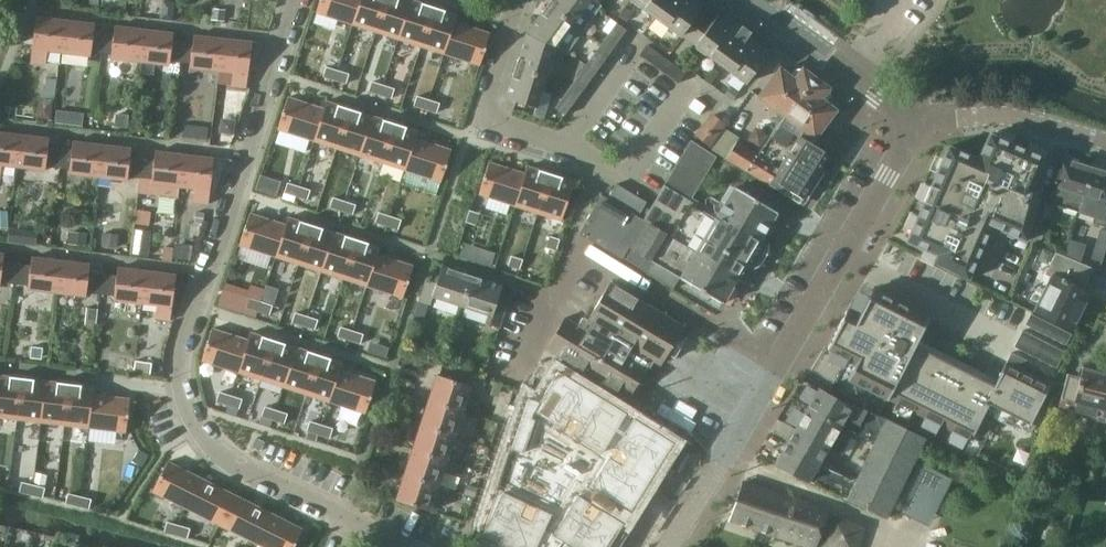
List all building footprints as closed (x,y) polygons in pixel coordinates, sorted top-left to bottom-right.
[(89,10),(98,11),(100,0),(90,0),(89,10)] [(316,13),(352,24),(360,0),(320,0),(316,13)] [(352,24),(375,32),(385,0),(360,0),(352,24)] [(375,32),(398,39),(410,0),(385,0),(375,32)] [(398,39),(420,46),(433,7),(412,0),(410,0),(398,39)] [(593,0),(552,0),(548,5),(582,30),(600,5),(593,0)] [(681,36),(681,35),(696,45),(695,46),(746,83),(769,52),(718,15),(712,24),(698,13),(704,4),(698,0),(631,0),(681,36)] [(582,30),(548,5),(527,34),(565,54),(582,30)] [(212,7),(211,19),(225,21),(226,9),(212,7)] [(433,7),(420,46),(443,54),(453,22),(454,22),(457,14),(433,7)] [(624,7),(618,16),(627,21),(633,13),(624,7)] [(173,11),(163,10),(163,18),(172,19),(173,11)] [(62,52),(66,21),(37,18),(32,62),(45,64),(46,50),(62,52)] [(94,25),(66,21),(62,52),(90,55),(90,52),(102,53),(104,33),(93,32),(94,25)] [(453,22),(443,54),(479,66),(490,33),(454,22),(453,22)] [(627,30),(617,23),(607,38),(616,44),(627,30)] [(140,61),(144,31),(115,27),(115,34),(104,33),(102,53),(112,55),(112,58),(140,61)] [(173,34),(144,31),(140,61),(169,64),(169,61),(180,62),(182,42),(172,41),(173,34)] [(565,54),(527,34),(516,68),(556,82),(565,54)] [(219,70),(223,39),(194,36),(193,43),(182,42),(180,62),(191,64),(190,67),(219,70)] [(251,43),(223,39),(219,70),(235,72),(233,86),(245,87),(251,43)] [(645,46),(639,55),(678,83),(685,74),(645,46)] [(596,73),(606,59),(597,52),(586,66),(596,73)] [(586,87),(596,73),(586,66),(576,80),(586,87)] [(326,67),(323,76),(334,80),(337,70),(326,67)] [(546,111),(556,82),(516,68),(506,98),(546,111)] [(337,70),(334,80),(346,83),(349,74),(337,70)] [(779,124),(813,79),(801,70),(795,71),(790,78),(779,70),(759,97),(780,112),(774,120),(779,124)] [(824,103),(830,96),(829,90),(813,79),(779,124),(785,128),(788,124),(792,126),(794,123),(814,137),(834,111),(824,103)] [(371,82),(368,91),(380,95),(383,85),(371,82)] [(383,85),(380,95),(391,98),(394,89),(383,85)] [(730,87),(724,95),(732,101),(738,93),(730,87)] [(565,116),(575,101),(566,94),(556,109),(565,116)] [(417,96),(414,105),(425,109),(428,100),(417,96)] [(287,97),(277,129),(313,141),(324,109),(323,108),(287,97)] [(39,98),(37,118),(51,119),(54,99),(39,98)] [(428,100),(425,109),(436,113),(439,104),(428,100)] [(324,109),(313,141),(336,148),(349,108),(325,101),(323,108),(324,109)] [(159,106),(157,118),(167,120),(168,107),(159,106)] [(349,108),(336,148),(359,155),(372,116),(349,108)] [(56,110),(55,123),(82,126),(84,113),(56,110)] [(116,114),(115,127),(128,128),(129,115),(116,114)] [(372,116),(359,155),(381,163),(394,123),(372,116)] [(724,125),(720,122),(712,116),(697,135),(709,144),(724,125)] [(221,118),(219,132),(234,134),(236,120),(221,118)] [(394,123),(381,163),(404,170),(415,138),(418,131),(394,123)] [(184,124),(182,137),(207,140),(209,127),(184,124)] [(803,199),(829,155),(799,137),(785,128),(779,124),(756,155),(754,154),(744,171),(784,195),(787,190),(803,199)] [(758,125),(748,139),(761,148),(771,135),(758,125)] [(150,127),(149,135),(165,137),(166,129),(150,127)] [(20,136),(0,133),(0,173),(1,165),(16,167),(20,136)] [(1048,159),(1044,158),(989,134),(978,159),(948,146),(931,186),(923,182),(916,199),(924,202),(907,242),(924,249),(921,257),(946,269),(968,279),(991,226),(1026,241),(1042,187),(1037,185),(1048,159)] [(48,139),(20,136),(16,167),(46,171),(46,167),(57,168),(60,148),(47,147),(48,139)] [(415,138),(404,170),(441,182),(451,150),(415,138)] [(723,303),(739,276),(745,265),(751,269),(758,264),(766,251),(767,243),(761,239),(777,213),(735,188),(719,214),(692,197),(717,156),(691,141),(644,220),(638,217),(647,202),(616,184),(607,198),(601,195),(579,233),(673,288),(680,277),(723,303)] [(98,177),(102,146),(73,142),(72,150),(60,148),(57,168),(70,170),(70,174),(98,177)] [(744,171),(754,154),(736,143),(726,159),(744,171)] [(131,149),(102,146),(98,177),(127,180),(127,177),(140,178),(142,158),(130,156),(131,149)] [(180,187),(184,156),(155,152),(154,159),(142,158),(140,178),(152,180),(151,184),(180,187)] [(213,159),(184,156),(180,187),(195,189),(194,203),(208,204),(213,159)] [(1080,202),(1091,167),(1090,166),(1088,163),(1081,161),(1077,163),(1061,158),(1047,202),(1079,211),(1082,203),(1080,202)] [(489,162),(478,194),(515,206),(525,174),(524,173),(489,162)] [(525,174),(515,206),(537,213),(550,173),(527,166),(524,173),(525,174)] [(1105,169),(1098,166),(1095,168),(1091,167),(1080,202),(1082,203),(1079,211),(1094,216),(1092,222),(1105,226),(1103,230),(1105,230),(1105,228),(1105,169)] [(258,186),(277,191),(281,179),(261,173),(258,186)] [(550,173),(537,213),(561,221),(574,181),(550,173)] [(287,183),(284,192),(295,196),(298,186),(287,183)] [(298,186),(295,196),(307,199),(310,190),(298,186)] [(332,198),(329,207),(341,210),(344,201),(332,198)] [(344,201),(341,210),(352,214),(355,205),(344,201)] [(137,210),(136,224),(149,226),(151,212),(137,210)] [(198,210),(197,222),(205,223),(206,211),(198,210)] [(469,210),(466,222),(475,225),(478,213),(469,210)] [(378,212),(375,222),(386,225),(389,216),(378,212)] [(249,213),(239,245),(275,257),(286,225),(285,224),(249,213)] [(389,216),(386,225),(398,229),(401,220),(389,216)] [(286,225),(275,257),(298,264),(311,224),(287,217),(285,224),(286,225)] [(1035,223),(1028,239),(1038,244),(1045,227),(1035,223)] [(311,224),(298,264),(321,271),(334,232),(311,224)] [(10,228),(8,242),(36,245),(38,231),(10,228)] [(136,229),(133,254),(148,256),(151,231),(136,229)] [(1097,238),(1105,241),(1105,230),(1103,230),(1100,229),(1097,238)] [(71,231),(69,243),(85,245),(86,233),(71,231)] [(103,232),(102,245),(117,247),(119,234),(103,232)] [(334,232),(321,271),(344,279),(356,239),(334,232)] [(550,236),(546,248),(555,251),(559,239),(550,236)] [(356,239),(344,279),(366,286),(377,254),(380,247),(356,239)] [(1088,267),(1050,252),(1041,275),(1048,278),(1034,312),(1076,331),(1090,294),(1079,289),(1088,267)] [(0,254),(0,281),(14,283),(16,263),(2,262),(3,254),(0,254)] [(377,254),(366,286),(402,298),(413,266),(377,254)] [(511,256),(508,265),(519,269),(522,260),(511,256)] [(57,292),(60,261),(32,258),(31,265),(16,263),(14,283),(29,284),(28,288),(57,292)] [(89,264),(60,261),(57,292),(85,295),(85,291),(100,293),(103,273),(88,272),(89,264)] [(436,284),(425,280),(419,301),(429,305),(432,296),(462,306),(471,276),(441,266),(436,284)] [(138,301),(142,271),(118,268),(117,275),(103,273),(100,293),(115,295),(115,299),(138,301)] [(175,275),(142,271),(138,301),(158,304),(156,318),(170,319),(175,275)] [(502,286),(471,276),(462,306),(491,316),(488,324),(499,328),(506,307),(496,304),(502,286)] [(677,337),(683,327),(610,283),(582,329),(564,318),(546,349),(629,398),(652,359),(661,364),(667,353),(671,356),(681,340),(677,337)] [(846,310),(827,348),(855,363),(847,379),(972,441),(989,407),(1028,427),(1049,385),(1030,376),(1022,372),(1014,367),(1005,363),(994,385),(914,345),(929,317),(872,288),(858,317),(846,310)] [(249,298),(247,307),(258,311),(261,302),(249,298)] [(261,302),(258,311),(269,314),(272,305),(261,302)] [(87,307),(85,324),(97,325),(97,320),(98,309),(98,308),(87,307)] [(295,313),(292,322),(303,325),(306,316),(295,313)] [(1030,314),(1025,324),(1033,329),(1039,318),(1030,314)] [(306,316),(303,325),(314,329),(317,320),(306,316)] [(1039,318),(1033,329),(1041,333),(1047,322),(1039,318)] [(1047,322),(1041,333),(1049,337),(1054,326),(1047,322)] [(1054,326),(1049,337),(1057,341),(1062,330),(1054,326)] [(340,327),(337,336),(349,340),(352,331),(340,327)] [(212,328),(201,360),(238,372),(248,340),(247,340),(212,328)] [(1022,330),(1018,338),(1028,344),(1033,336),(1022,330)] [(1062,330),(1057,341),(1065,345),(1071,334),(1062,330)] [(352,331),(349,340),(360,343),(363,334),(352,331)] [(248,340),(238,372),(260,379),(273,340),(250,332),(247,340),(248,340)] [(1033,336),(1028,344),(1039,349),(1043,341),(1033,336)] [(1018,338),(1014,347),(1024,352),(1028,344),(1018,338)] [(273,340),(260,379),(283,387),(296,347),(273,340)] [(1043,341),(1039,349),(1049,354),(1054,346),(1043,341)] [(1028,344),(1024,352),(1035,357),(1039,349),(1028,344)] [(32,346),(30,358),(41,359),(43,348),(32,346)] [(381,346),(378,355),(385,357),(388,348),(381,346)] [(1054,346),(1049,354),(1060,360),(1064,351),(1054,346)] [(296,347),(283,387),(306,394),(319,354),(296,347)] [(1039,349),(1035,357),(1045,363),(1049,354),(1039,349)] [(1011,352),(1005,363),(1014,367),(1019,357),(1011,352)] [(319,354),(306,394),(329,401),(339,369),(340,370),(342,362),(319,354)] [(1049,354),(1045,363),(1056,368),(1060,360),(1049,354)] [(1019,357),(1014,367),(1022,372),(1027,361),(1019,357)] [(135,360),(134,371),(150,374),(152,362),(135,360)] [(1027,361),(1022,372),(1030,376),(1036,365),(1027,361)] [(1079,377),(1066,373),(1064,382),(1057,411),(1071,414),(1071,413),(1096,419),(1105,382),(1105,373),(1096,370),(1097,368),(1082,364),(1079,377)] [(339,369),(329,401),(365,413),(375,381),(340,370),(339,369)] [(482,534),(511,546),(558,546),(562,542),(570,546),(608,546),(674,442),(557,370),(538,401),(526,397),(519,421),(514,435),(512,442),(510,447),(504,463),(501,474),(497,484),(491,506),(484,527),(482,534)] [(17,419),(22,378),(0,375),(0,417),(17,419)] [(437,376),(429,401),(462,412),(470,387),(437,376)] [(22,378),(17,419),(41,422),(46,380),(22,378)] [(46,380),(41,422),(64,425),(69,383),(46,380)] [(489,380),(486,392),(498,396),(502,383),(489,380)] [(1096,419),(1105,422),(1105,382),(1096,419)] [(69,383),(64,425),(88,427),(92,394),(93,394),(94,386),(69,383)] [(818,389),(806,410),(851,436),(854,431),(873,442),(884,419),(866,410),(847,399),(845,404),(818,389)] [(219,392),(216,401),(227,405),(230,395),(219,392)] [(92,394),(88,427),(126,432),(130,398),(93,394),(92,394)] [(230,395),(227,405),(239,408),(242,399),(230,395)] [(462,412),(429,401),(421,426),(454,437),(462,412)] [(227,405),(225,412),(237,415),(239,408),(227,405)] [(264,406),(261,416),(273,419),(276,410),(264,406)] [(659,409),(654,416),(689,437),(694,430),(659,409)] [(276,410),(273,419),(284,423),(287,414),(276,410)] [(851,436),(806,410),(774,464),(848,499),(886,518),(925,439),(884,419),(873,442),(855,480),(818,462),(828,446),(841,453),(851,436)] [(261,416),(259,423),(270,427),(273,419),(261,416)] [(310,421),(307,430),(318,434),(321,425),(310,421)] [(321,425),(318,434),(329,438),(332,428),(321,425)] [(446,461),(454,437),(421,426),(413,451),(446,461)] [(139,448),(132,460),(143,466),(150,454),(139,448)] [(446,461),(413,451),(405,475),(438,486),(446,461)] [(168,461),(152,491),(186,508),(202,478),(168,461)] [(898,505),(897,507),(930,524),(951,484),(920,468),(900,506),(898,505)] [(438,486),(405,475),(397,500),(430,511),(438,486)] [(202,478),(186,508),(220,525),(235,495),(202,478)] [(22,482),(19,491),(31,494),(33,485),(22,482)] [(467,483),(464,493),(475,497),(478,487),(467,483)] [(730,520),(809,546),(815,546),(819,534),(826,537),(824,545),(829,546),(854,546),(861,527),(833,517),(830,527),(822,524),(827,511),(759,488),(743,483),(730,520)] [(33,485),(31,494),(42,497),(45,487),(33,485)] [(68,493),(65,503),(77,506),(79,496),(68,493)] [(235,495),(220,525),(253,542),(268,512),(235,495)] [(79,496),(77,506),(89,508),(91,499),(79,496)] [(253,542),(263,546),(293,546),(302,529),(268,512),(253,542)] [(167,522),(164,531),(176,535),(178,525),(167,522)] [(178,525),(176,535),(187,538),(190,528),(178,525)]
